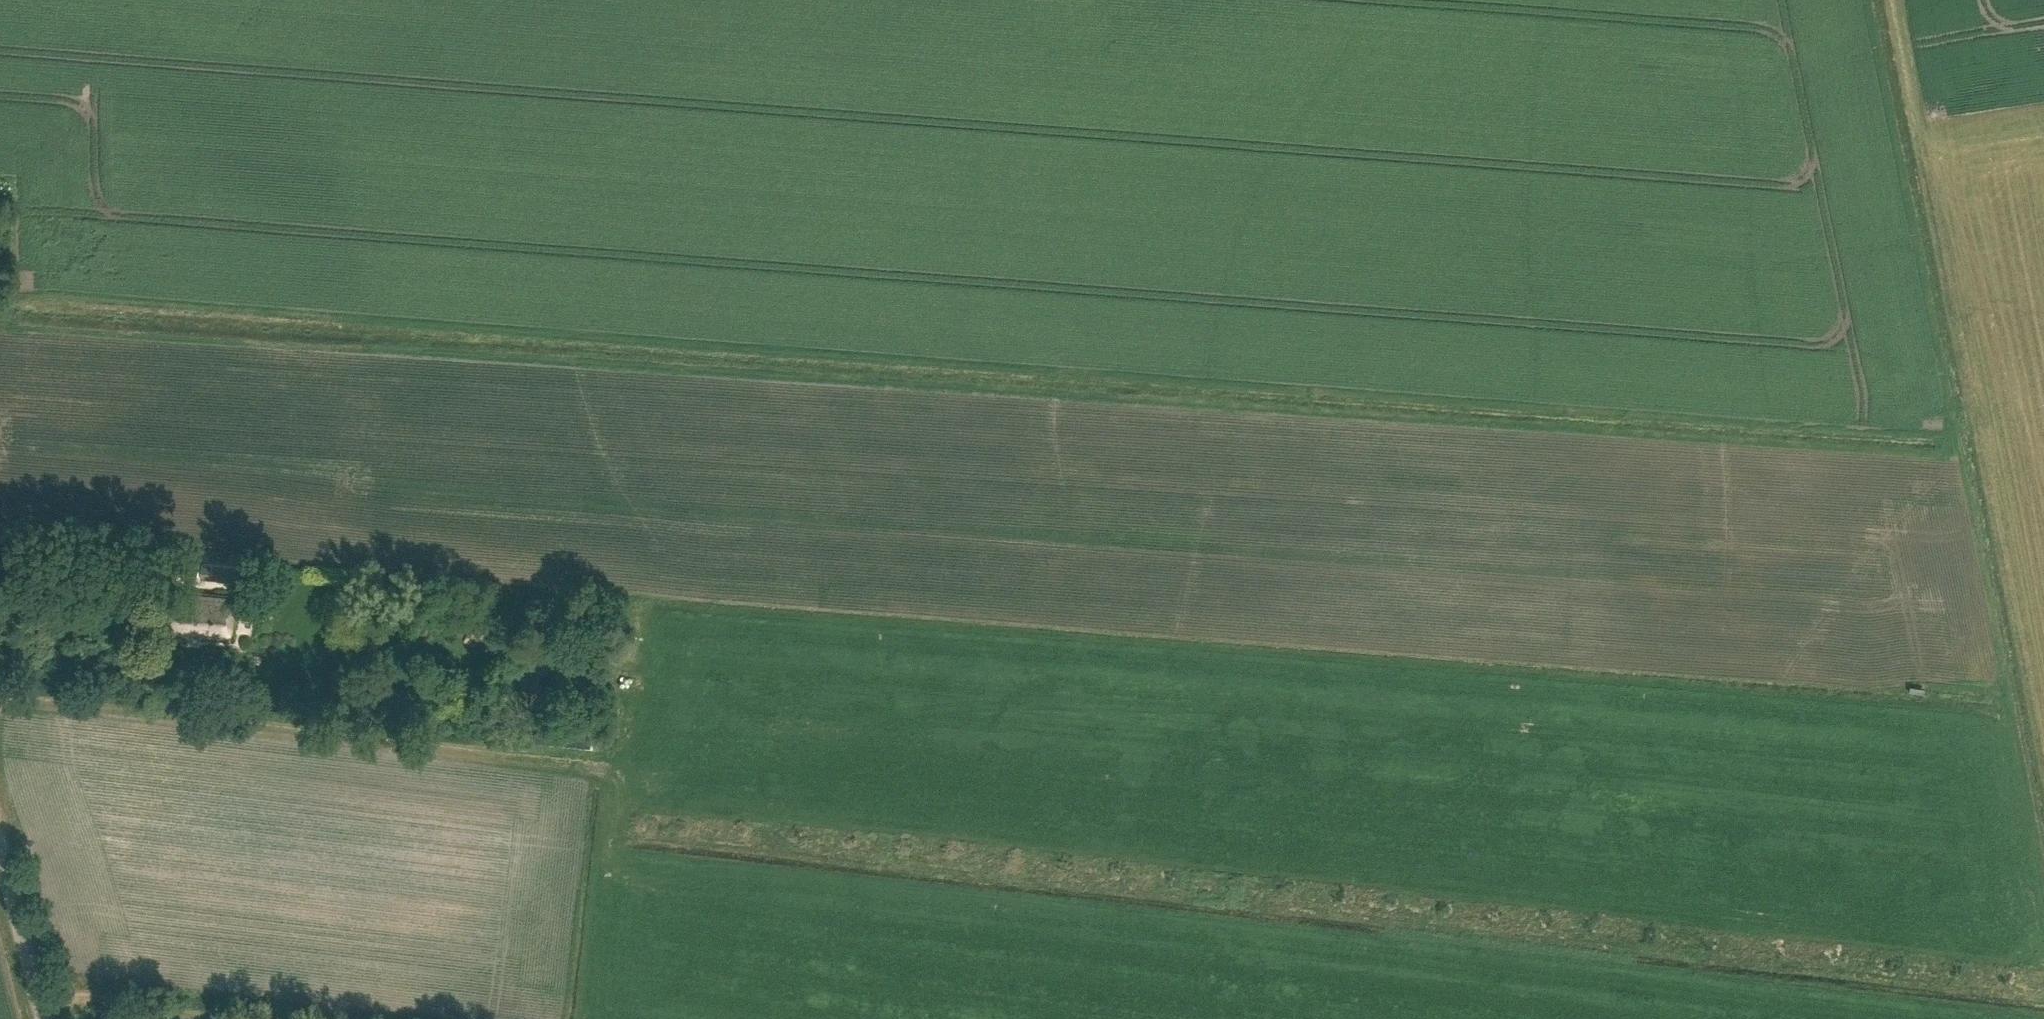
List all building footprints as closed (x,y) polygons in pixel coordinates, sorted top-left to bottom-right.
[(239,601),(174,594),(170,637),(191,639),(192,633),(206,635),(207,641),(235,643),(239,601)]
